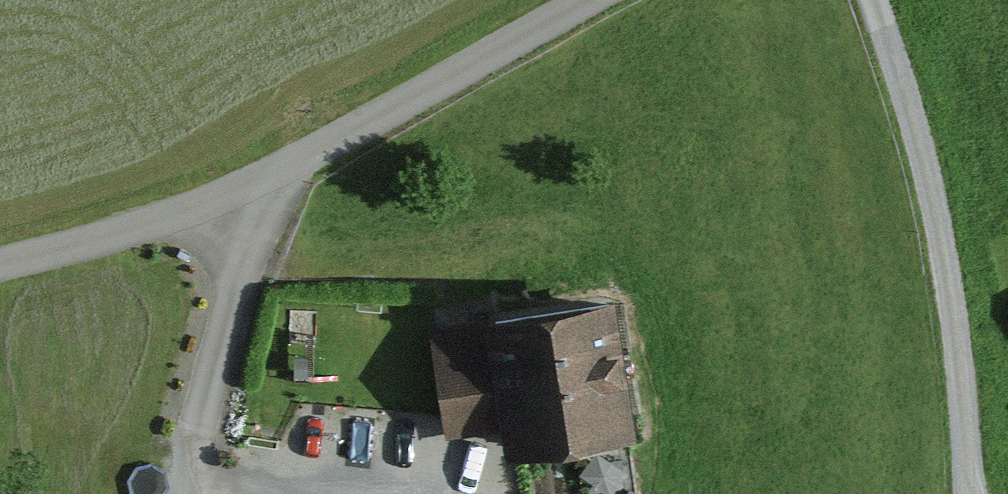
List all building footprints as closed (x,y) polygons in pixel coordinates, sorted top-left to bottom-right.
[(522,493),(637,493),(626,430),(642,428),(617,285),(422,320),(443,438),(497,429),(502,451),(514,449),(522,493)]
